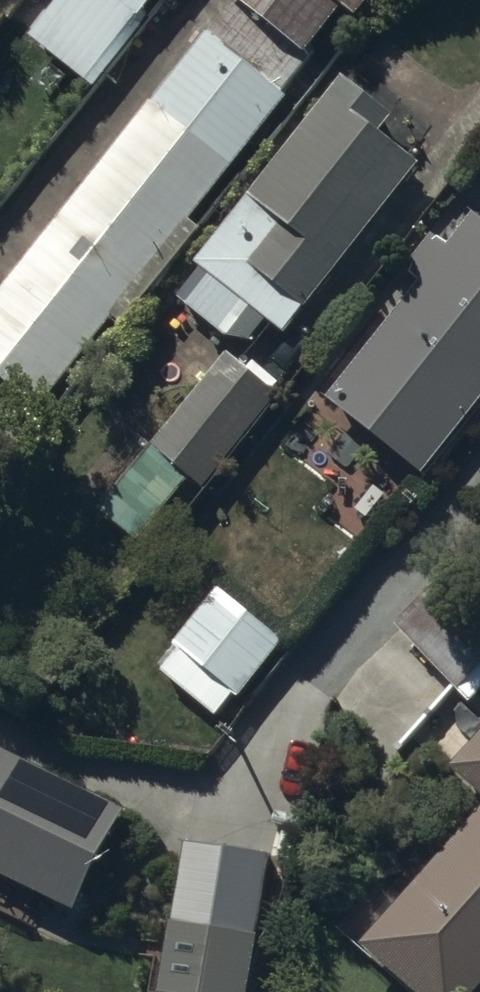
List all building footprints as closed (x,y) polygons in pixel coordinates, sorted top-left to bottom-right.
[(31,36),(96,87),(148,21),(144,18),(158,0),(59,0),(31,36)] [(312,53),(346,9),(356,17),(370,0),(242,0),(312,53)] [(207,33),(0,291),(0,381),(40,413),(116,317),(125,324),(200,230),(191,222),(290,98),(207,33)] [(431,127),(354,68),(347,77),(343,73),(194,267),(202,272),(181,299),(232,338),(239,329),(255,341),(270,321),(286,333),(417,162),(408,156),(431,127)] [(473,215),(450,245),(435,234),(404,274),(419,285),(331,399),(423,471),(479,398),(479,221),(473,215)] [(248,369),(226,352),(100,512),(136,541),(191,471),(201,479),(279,380),(255,360),(248,369)] [(395,622),(469,704),(479,694),(479,603),(452,572),(395,622)] [(226,585),(175,643),(240,699),(247,692),(255,698),(291,657),(279,647),(286,638),(226,585)] [(479,797),(479,733),(448,768),(479,797)] [(76,912),(128,807),(0,745),(0,875),(76,912)] [(357,946),(407,991),(479,991),(479,813),(357,946)] [(184,836),(158,991),(253,991),(277,852),(184,836)]
